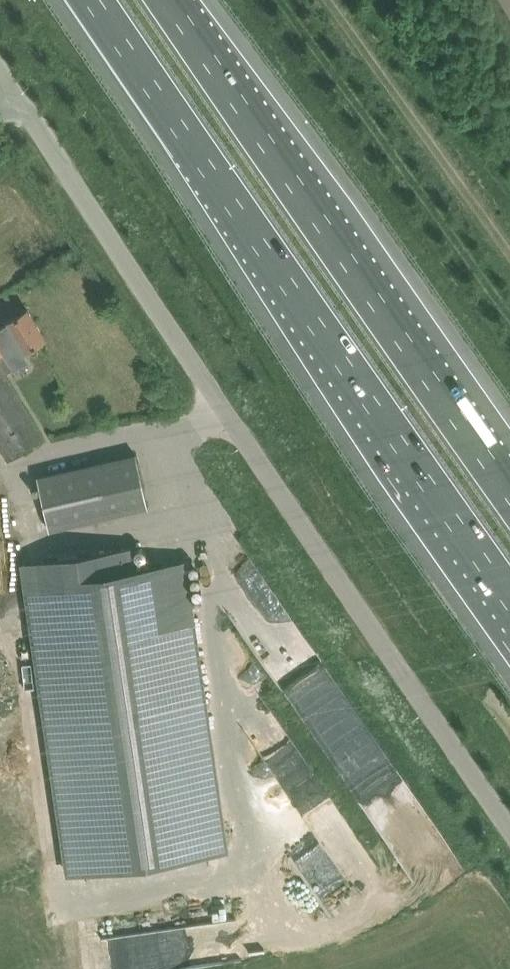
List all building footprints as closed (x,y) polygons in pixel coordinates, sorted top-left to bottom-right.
[(4,374),(30,358),(25,350),(46,337),(28,308),(0,326),(0,447),(8,460),(43,438),(4,374)] [(49,528),(129,510),(148,506),(136,454),(37,476),(49,528)] [(24,563),(35,640),(69,873),(226,850),(184,560),(134,568),(131,547),(24,563)] [(253,733),(322,849),(300,862),(334,918),(363,901),(352,882),(375,868),(283,715),(253,733)]
